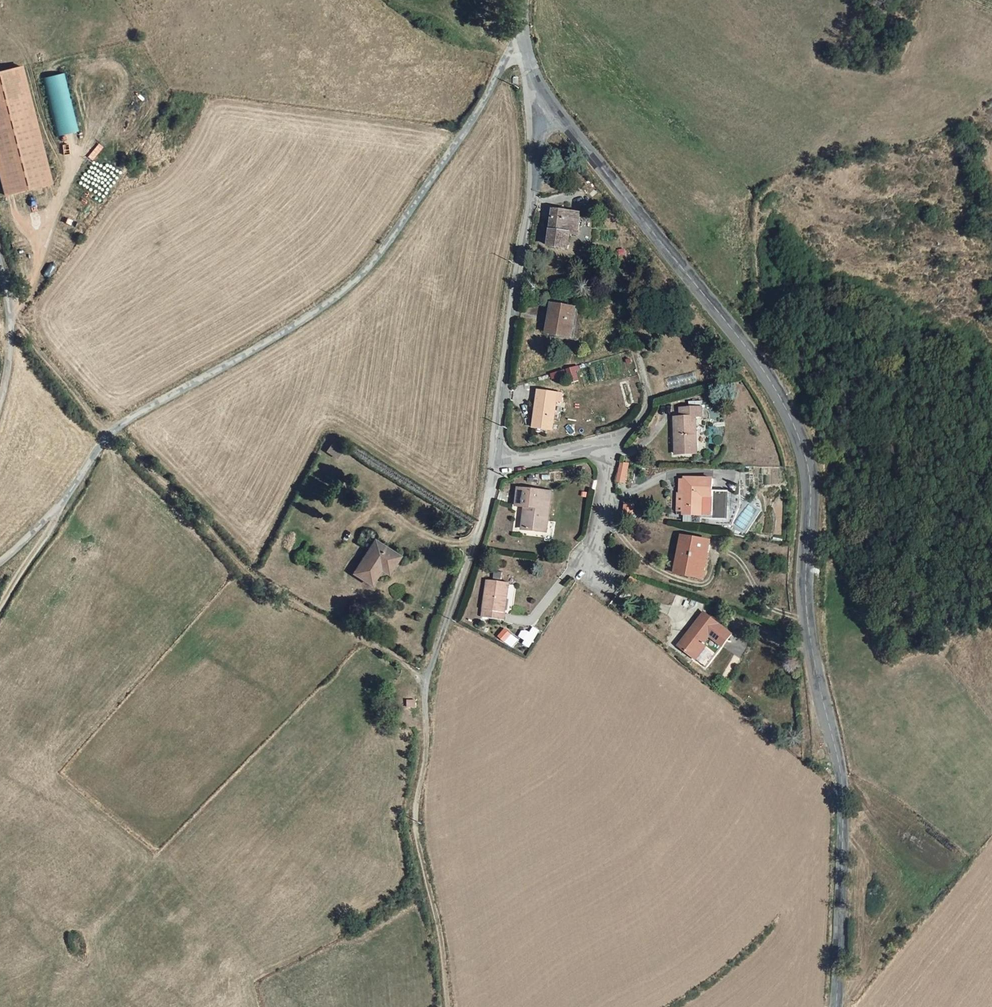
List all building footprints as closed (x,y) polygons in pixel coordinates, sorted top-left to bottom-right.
[(19,68),(0,73),(0,188),(2,196),(49,185),(19,68)] [(62,75),(39,80),(52,138),(76,132),(62,75)] [(552,245),(570,248),(572,235),(580,236),(585,212),(558,208),(552,245)] [(579,305),(556,301),(549,333),(573,337),(579,305)] [(568,393),(544,390),(538,425),(557,426),(560,400),(567,401),(568,393)] [(708,406),(681,409),(684,443),(706,440),(704,416),(708,415),(708,406)] [(333,456),(339,446),(328,438),(322,449),(333,456)] [(624,484),(629,464),(620,461),(614,481),(624,484)] [(735,515),(735,486),(721,486),(721,476),(694,476),(693,492),(688,492),(688,510),(694,510),(694,513),(711,513),(711,515),(735,515)] [(549,491),(521,487),(518,505),(532,508),(528,529),(551,532),(556,501),(548,500),(549,491)] [(717,541),(693,534),(683,571),(709,578),(717,541)] [(384,566),(392,553),(368,537),(348,568),(365,579),(376,561),(384,566)] [(516,577),(493,574),(490,613),(512,615),(516,577)] [(715,618),(690,651),(719,672),(744,639),(715,618)]
